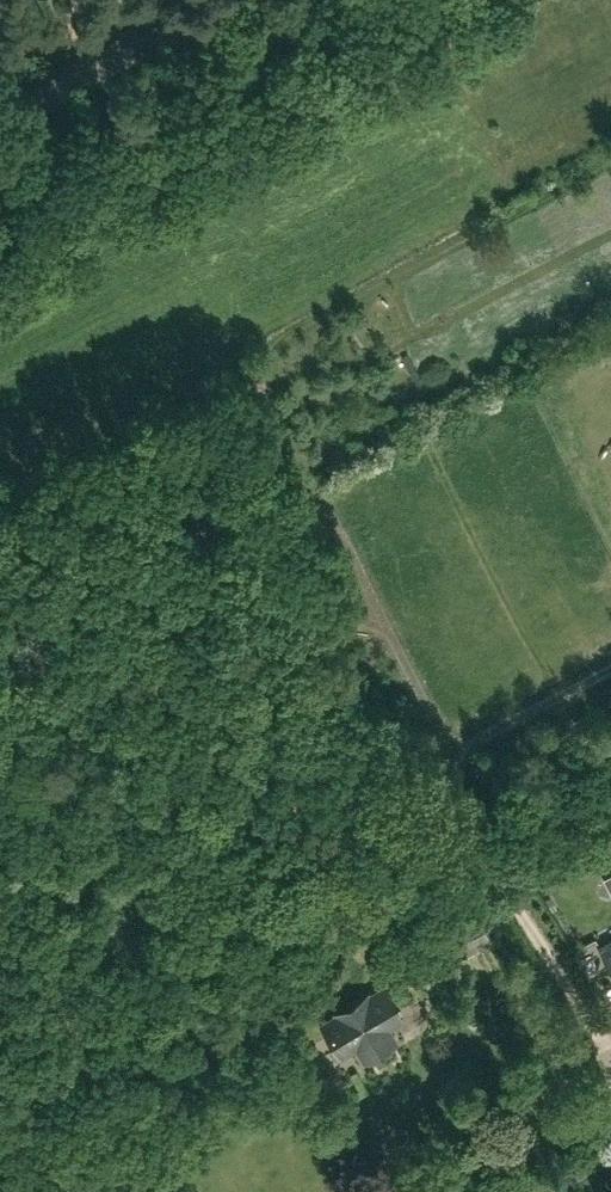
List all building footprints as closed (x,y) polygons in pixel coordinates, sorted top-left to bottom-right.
[(589,809),(579,815),(585,825),(595,820),(589,809)] [(442,929),(445,934),(414,951),(427,976),(491,941),(475,911),(442,929)] [(610,964),(610,930),(598,937),(610,964)] [(398,1006),(379,975),(322,1010),(340,1040),(353,1032),(361,1045),(391,1026),(384,1014),(398,1006)]
